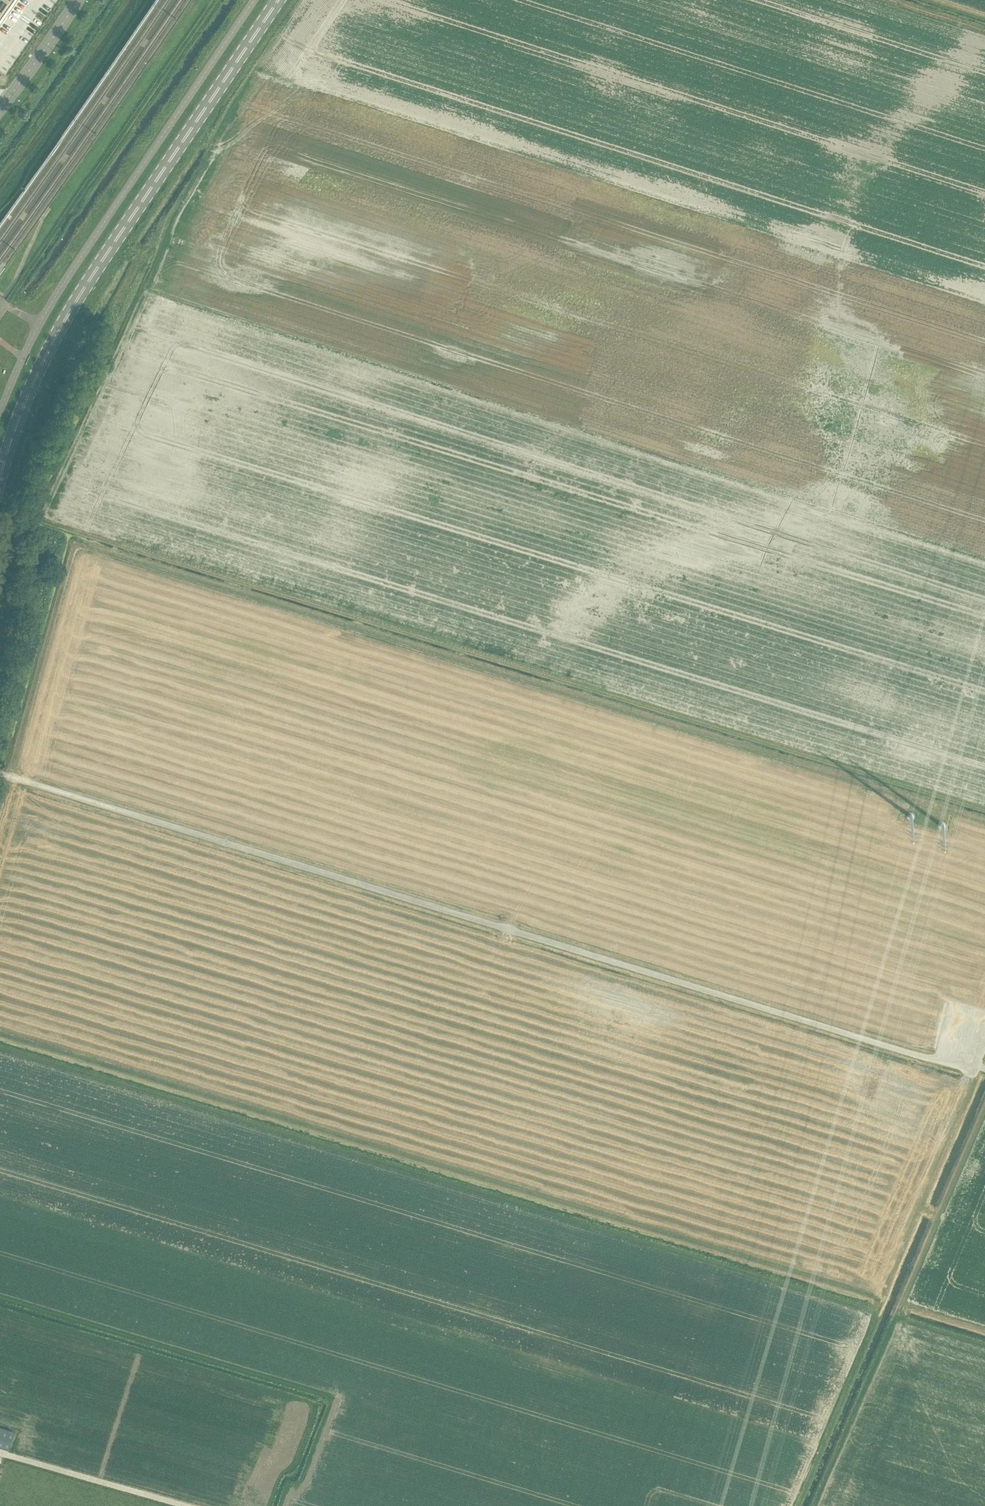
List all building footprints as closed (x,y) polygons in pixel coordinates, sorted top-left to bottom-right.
[(14,0),(0,0),(0,20),(14,0)] [(13,1432),(0,1428),(0,1447),(8,1450),(13,1432)]
